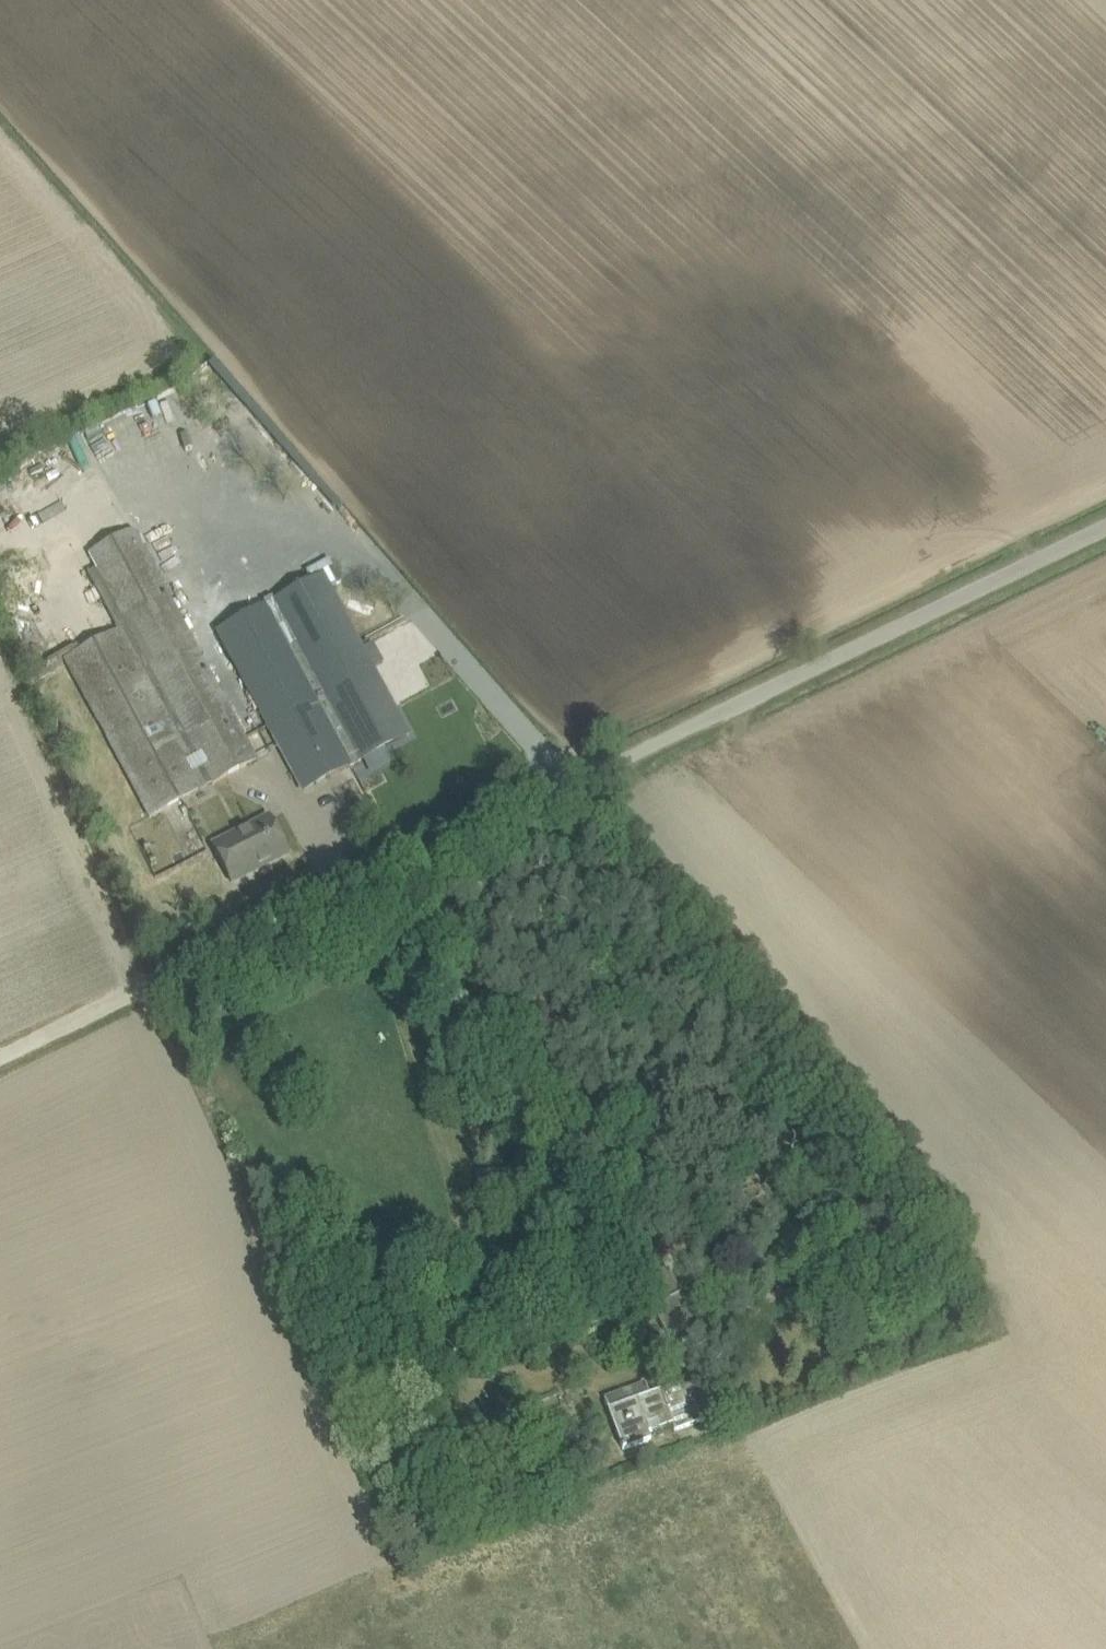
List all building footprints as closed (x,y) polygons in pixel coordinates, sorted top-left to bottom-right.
[(74,653),(63,658),(147,817),(157,812),(184,798),(175,781),(204,766),(212,783),(246,765),(257,759),(193,640),(133,527),(88,552),(96,567),(87,572),(118,630),(74,653)] [(329,558),(306,570),(311,579),(322,573),(330,588),(342,582),(329,558)] [(311,579),(217,628),(277,740),(285,756),(297,777),(304,791),(408,734),(398,715),(330,588),(322,573),(311,579)] [(210,842),(232,885),(291,855),(269,812),(210,842)] [(682,1386),(681,1382),(649,1394),(645,1384),(604,1399),(607,1407),(606,1408),(619,1443),(620,1443),(622,1450),(651,1439),(648,1433),(651,1432),(651,1431),(659,1428),(659,1429),(672,1424),(675,1430),(681,1428),(713,1416),(702,1384),(695,1381),(682,1386)]
